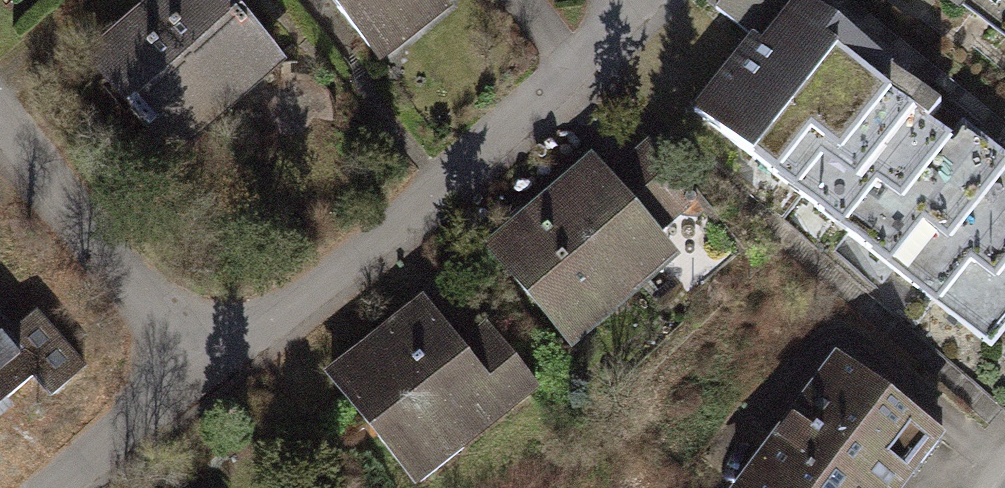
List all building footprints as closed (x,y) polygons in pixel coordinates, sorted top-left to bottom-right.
[(135,15),(222,117),(278,67),(219,0),(152,0),(135,15)] [(367,69),(450,0),(315,0),(367,69)] [(824,0),(782,0),(694,113),(989,342),(1004,322),(1004,140),(824,0)] [(1004,80),(1004,0),(901,0),(1004,80)] [(135,15),(79,61),(167,166),(222,117),(135,15)] [(599,184),(581,162),(482,241),(559,336),(660,254),(643,233),(684,200),(642,148),(599,184)] [(393,487),(403,487),(525,395),(469,323),(441,345),(409,303),(309,379),(393,487)] [(36,377),(0,335),(0,408),(36,377)] [(823,360),(718,487),(890,487),(928,442),(823,360)]
